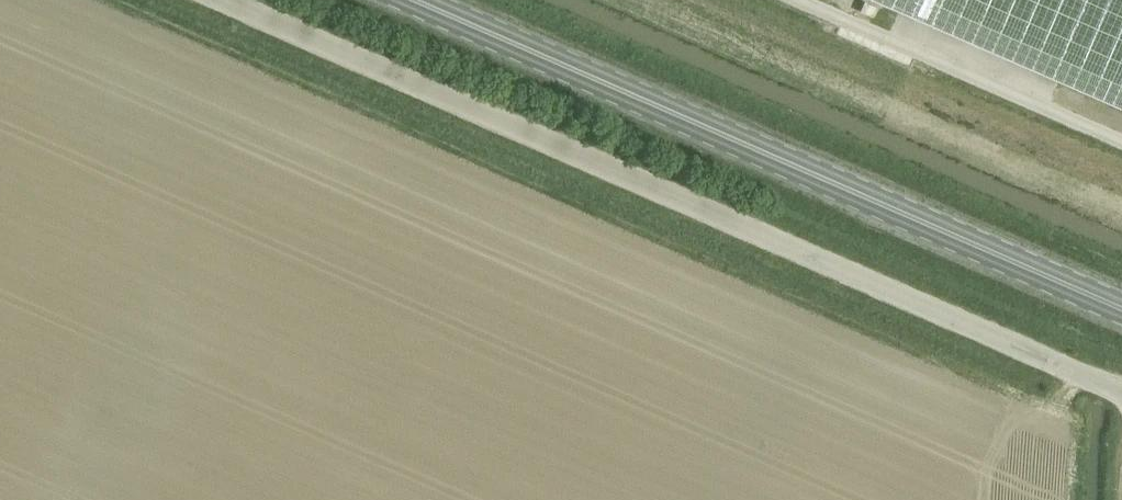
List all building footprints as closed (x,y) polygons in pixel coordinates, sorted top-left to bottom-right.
[(1121,109),(1121,0),(873,0),(1121,109)]
